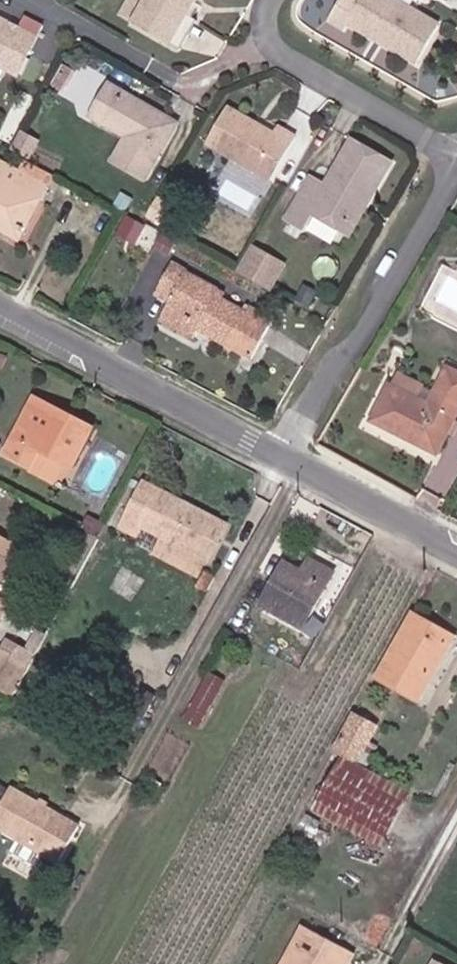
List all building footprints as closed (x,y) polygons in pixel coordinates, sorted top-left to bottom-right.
[(145,0),(126,0),(119,12),(133,20),(145,0)] [(133,20),(170,41),(187,12),(194,0),(145,0),(133,20)] [(440,26),(397,0),(340,0),(328,20),(343,29),(347,23),(418,64),(440,26)] [(195,17),(187,12),(170,41),(179,46),(195,17)] [(10,70),(21,50),(28,54),(37,34),(0,16),(0,65),(10,70)] [(21,50),(10,70),(18,74),(28,54),(21,50)] [(70,65),(59,60),(47,85),(57,91),(70,65)] [(111,160),(144,178),(177,121),(149,104),(141,106),(139,98),(110,81),(90,114),(126,134),(111,160)] [(273,131),(259,123),(256,128),(250,125),(253,119),(226,103),(204,141),(269,177),(294,135),(276,125),(273,131)] [(256,128),(259,123),(253,119),(250,125),(256,128)] [(14,145),(29,153),(38,138),(23,129),(14,145)] [(363,186),(373,192),(392,160),(351,137),(324,183),(310,175),(286,216),(304,226),(311,210),(345,229),(363,196),(359,193),(363,186)] [(21,173),(0,161),(0,178),(14,185),(21,173)] [(28,161),(23,170),(47,184),(52,174),(28,161)] [(21,173),(14,185),(0,178),(0,217),(23,229),(47,184),(23,170),(21,173)] [(350,232),(373,192),(363,186),(359,193),(363,196),(345,229),(350,232)] [(19,236),(23,229),(0,217),(0,226),(19,236)] [(282,261),(251,244),(237,268),(269,285),(282,261)] [(158,291),(172,298),(160,320),(194,336),(197,329),(252,358),(271,322),(247,310),(224,298),(228,291),(189,271),(190,268),(175,260),(158,291)] [(250,304),(247,310),(271,322),(274,317),(250,304)] [(449,434),(456,421),(456,418),(456,372),(450,369),(431,406),(390,385),(371,422),(438,456),(449,434)] [(34,398),(30,405),(68,425),(71,417),(34,398)] [(68,425),(30,405),(6,453),(31,467),(40,451),(72,468),(93,428),(71,417),(68,425)] [(188,506),(157,490),(139,525),(208,561),(226,526),(203,514),(201,519),(186,511),(188,506)] [(203,514),(188,506),(186,511),(201,519),(203,514)] [(11,562),(16,553),(0,544),(0,556),(11,562)] [(14,563),(11,562),(0,556),(0,587),(14,563)] [(260,604),(299,626),(303,628),(332,572),(309,559),(302,571),(283,561),(260,604)] [(418,703),(434,673),(428,668),(447,634),(411,613),(376,679),(418,703)] [(37,632),(28,650),(35,654),(45,636),(37,632)] [(428,668),(434,673),(454,638),(447,634),(428,668)] [(7,638),(2,649),(30,663),(35,654),(28,650),(7,638)] [(0,651),(0,690),(12,697),(30,663),(2,649),(0,651)] [(247,667),(237,661),(232,672),(242,677),(247,667)] [(223,682),(208,673),(183,718),(199,727),(223,682)] [(129,709),(143,718),(156,696),(141,688),(129,709)] [(375,728),(353,716),(333,749),(355,762),(375,728)] [(314,809),(375,842),(403,792),(341,759),(314,809)] [(0,808),(0,830),(18,840),(11,853),(36,867),(44,855),(58,863),(79,828),(11,789),(0,808)] [(403,792),(375,842),(380,845),(408,795),(403,792)] [(301,930),(283,963),(348,963),(351,958),(301,930)]
